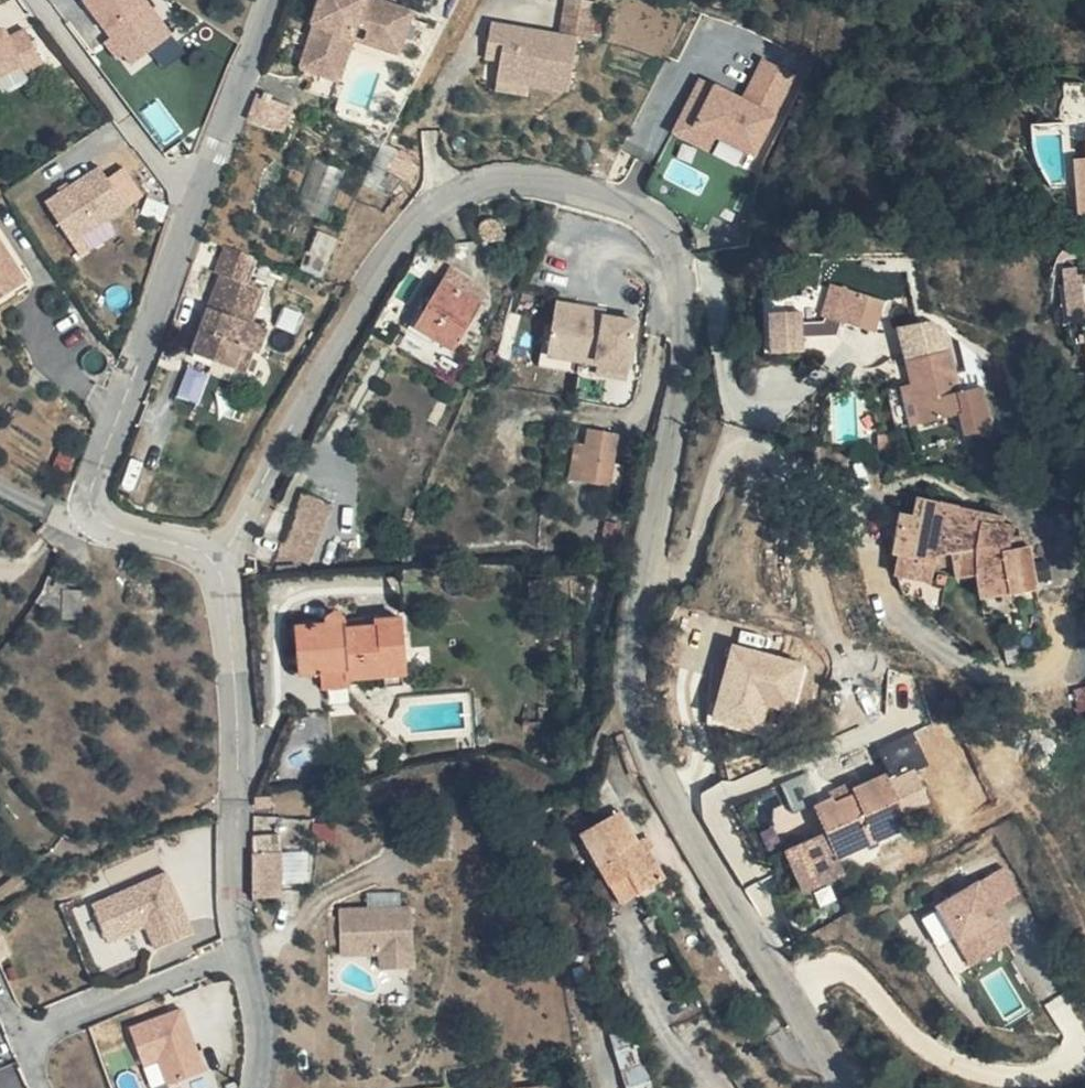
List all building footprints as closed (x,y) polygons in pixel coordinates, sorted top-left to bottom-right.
[(143,0),(81,0),(107,36),(121,56),(129,66),(169,37),(143,0)] [(307,23),(310,24),(302,49),(324,57),(328,47),(346,40),(352,24),(364,28),(359,41),(394,53),(403,25),(387,19),(391,8),(372,1),(368,12),(358,9),(361,0),(315,0),(307,23)] [(370,0),(361,0),(358,9),(368,12),(372,1),(370,0)] [(536,43),(538,31),(487,22),(484,43),(502,45),(499,63),(495,79),(569,91),(577,41),(592,44),(596,11),(565,6),(561,34),(558,34),(557,45),(536,43)] [(407,13),(391,8),(387,19),(403,25),(407,13)] [(0,30),(0,74),(19,65),(23,72),(40,63),(23,29),(6,38),(1,29),(0,30)] [(558,34),(538,31),(536,43),(557,45),(558,34)] [(114,61),(121,56),(107,36),(101,40),(114,61)] [(332,80),(346,40),(328,47),(324,57),(302,49),(295,68),(332,80)] [(502,45),(484,43),(481,61),(499,63),(502,45)] [(791,81),(759,64),(743,96),(755,102),(750,112),(738,106),(711,92),(691,131),(712,142),(749,161),(791,81)] [(691,131),(711,92),(696,84),(668,138),(704,157),(712,142),(691,131)] [(755,102),(743,96),(738,106),(750,112),(755,102)] [(251,127),(272,133),(281,110),(259,102),(251,127)] [(281,110),(272,133),(289,139),(297,115),(281,110)] [(1069,155),(1068,210),(1084,210),(1084,155),(1069,155)] [(314,158),(308,196),(335,201),(341,162),(314,158)] [(130,209),(102,169),(48,206),(76,246),(130,209)] [(221,245),(213,270),(218,271),(245,281),(253,257),(221,245)] [(22,294),(0,258),(0,307),(22,294)] [(480,305),(485,291),(445,269),(412,328),(450,352),(471,318),(476,320),(480,305)] [(186,358),(225,371),(231,350),(239,353),(247,329),(262,287),(245,281),(218,271),(186,358)] [(824,291),(792,293),(793,311),(763,313),(766,355),(798,353),(796,324),(816,323),(874,336),(881,304),(824,291)] [(638,319),(605,314),(606,308),(557,301),(550,350),(599,357),(600,354),(632,359),(638,319)] [(239,353),(239,355),(251,359),(260,333),(247,329),(239,353)] [(946,346),(901,357),(908,383),(917,421),(957,412),(963,434),(989,428),(979,383),(955,389),(946,346)] [(225,371),(233,374),(239,355),(239,353),(231,350),(225,371)] [(907,423),(917,421),(908,383),(897,386),(907,423)] [(581,441),(580,477),(621,482),(628,433),(596,428),(594,443),(581,441)] [(274,550),(302,565),(332,510),(302,494),(274,550)] [(917,569),(920,566),(924,552),(952,554),(951,568),(952,585),(972,585),(973,605),(1030,602),(1028,557),(1010,557),(1019,541),(1006,536),(1005,531),(957,516),(958,513),(919,497),(913,515),(903,512),(890,552),(906,557),(904,564),(917,569)] [(924,552),(920,566),(951,568),(952,554),(924,552)] [(298,678),(320,676),(348,674),(348,684),(408,678),(403,622),(347,624),(335,614),(323,622),(322,626),(296,628),(298,678)] [(808,665),(733,644),(712,716),(762,731),(768,710),(793,717),(808,665)] [(348,674),(320,676),(321,692),(349,691),(348,684),(348,674)] [(845,878),(837,862),(907,830),(883,778),(851,793),(847,783),(824,794),(828,801),(812,809),(824,836),(784,855),(803,897),(845,878)] [(575,830),(612,907),(661,884),(641,842),(634,845),(617,810),(575,830)] [(305,831),(303,814),(279,816),(280,832),(305,831)] [(305,831),(280,832),(282,876),(308,875),(305,831)] [(159,940),(197,924),(173,863),(97,893),(112,931),(150,916),(159,940)] [(1015,896),(1000,870),(934,907),(969,968),(1011,944),(991,910),(1015,896)] [(409,971),(404,906),(331,912),(335,960),(369,958),(371,973),(409,971)] [(175,1008),(124,1029),(141,1071),(156,1065),(164,1085),(200,1070),(175,1008)] [(637,1030),(614,1037),(629,1087),(653,1087),(637,1030)]
